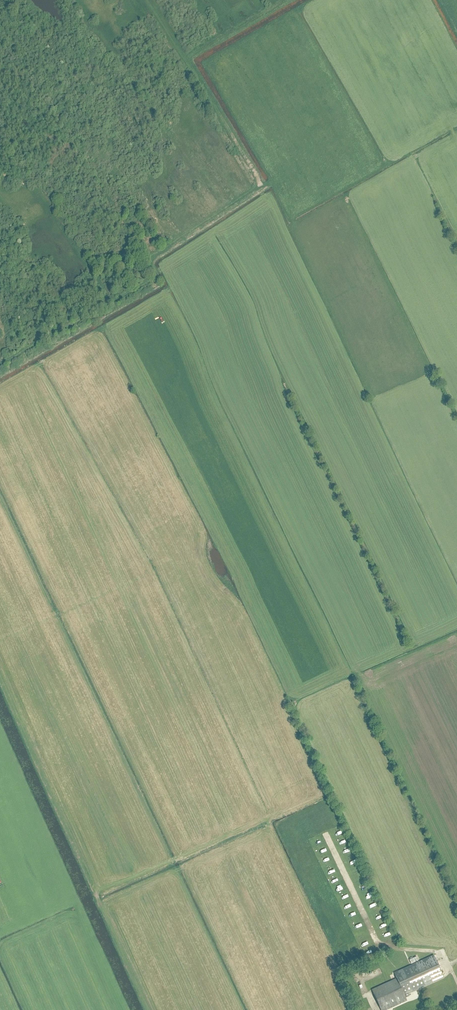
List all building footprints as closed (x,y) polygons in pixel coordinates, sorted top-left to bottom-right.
[(434,955),(394,973),(397,979),(372,990),(380,1009),(388,1009),(407,1001),(406,998),(410,996),(409,994),(444,979),(434,955)]
